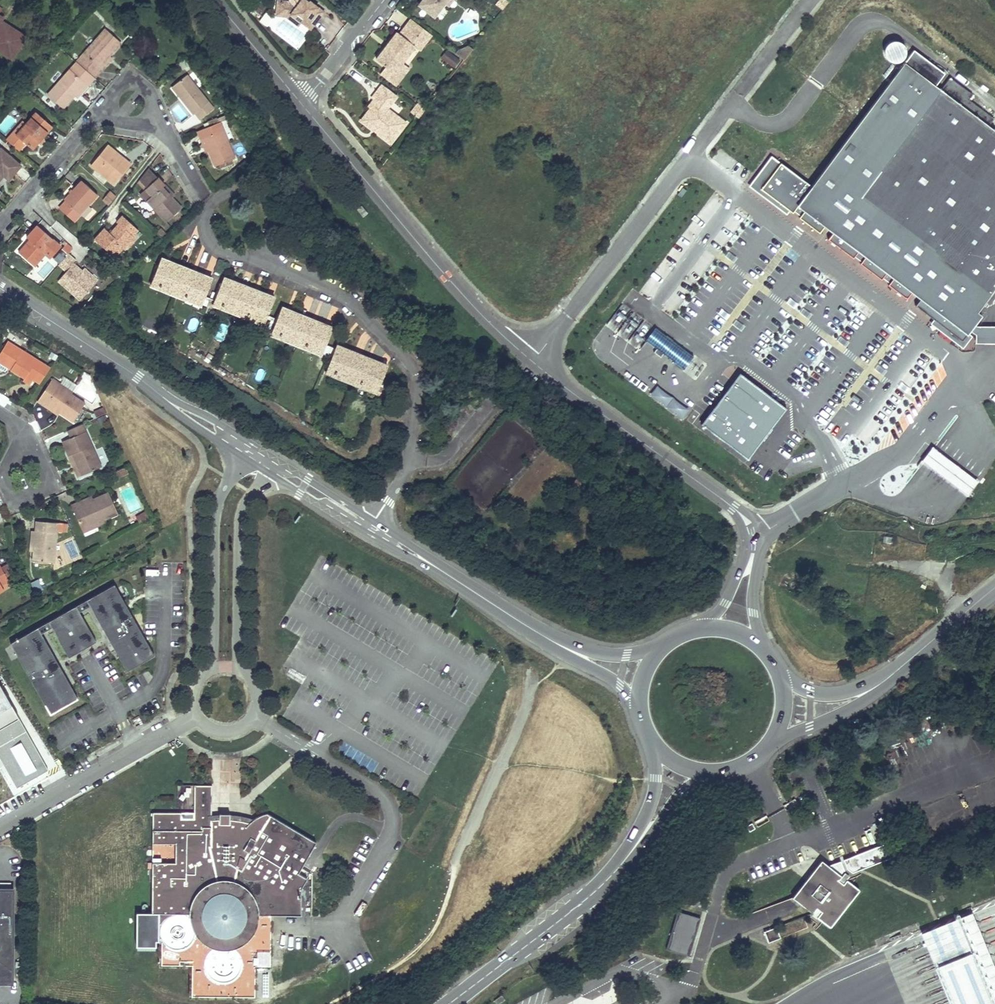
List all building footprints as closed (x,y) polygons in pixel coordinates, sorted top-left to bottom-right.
[(307,0),(289,0),(289,2),(277,0),(276,0),(275,12),(290,14),(301,23),(310,30),(323,13),(307,0)] [(419,6),(434,17),(443,5),(447,0),(423,0),(419,6)] [(264,7),(258,2),(253,9),(259,13),(264,7)] [(301,23),(290,14),(275,12),(274,17),(286,18),(298,27),(301,23)] [(431,37),(410,21),(399,36),(396,35),(376,62),(386,69),(395,76),(403,65),(415,49),(420,52),(431,37)] [(12,61),(25,40),(4,26),(3,28),(0,26),(0,53),(12,61)] [(77,62),(94,77),(101,69),(98,67),(109,55),(120,42),(105,29),(77,62)] [(905,54),(906,51),(905,47),(902,43),(898,41),(895,41),(891,41),(888,43),(885,48),(885,52),(886,55),(888,59),(892,61),(896,62),(901,60),(904,58),(905,54)] [(454,68),(460,61),(447,49),(440,57),(454,68)] [(464,61),(472,50),(471,49),(457,53),(456,55),(464,61)] [(914,50),(811,185),(797,204),(825,225),(833,231),(828,239),(853,258),(855,256),(859,250),(866,256),(861,261),(860,263),(881,279),(883,277),(890,282),(888,284),(907,298),(913,291),(921,297),(915,305),(934,319),(962,340),(968,332),(970,329),(975,323),(982,314),(977,310),(994,287),(994,130),(989,125),(994,118),(969,99),(973,94),(950,77),(941,89),(936,85),(945,73),(914,50)] [(98,67),(101,69),(111,57),(109,55),(98,67)] [(87,85),(94,77),(77,62),(48,95),(63,108),(74,95),(84,83),(86,84),(87,85)] [(410,70),(403,65),(395,76),(386,69),(380,77),(396,88),(410,70)] [(186,97),(184,98),(182,100),(193,113),(195,112),(201,119),(214,107),(185,73),(174,83),(186,97)] [(74,95),(76,97),(87,85),(86,84),(84,83),(74,95)] [(174,83),(170,86),(182,100),(186,97),(174,83)] [(396,99),(382,87),(372,100),(374,101),(377,103),(371,110),(365,118),(379,129),(376,134),(391,146),(407,125),(388,110),(396,99)] [(426,111),(418,105),(411,114),(419,120),(426,111)] [(16,135),(24,142),(25,143),(32,149),(52,127),(36,112),(26,124),(16,135)] [(10,115),(0,126),(0,130),(4,134),(16,121),(10,115)] [(379,129),(365,118),(361,123),(376,134),(379,129)] [(201,128),(207,146),(214,164),(233,158),(220,120),(201,128)] [(6,140),(18,150),(25,143),(24,142),(16,135),(26,124),(23,121),(6,140)] [(107,145),(99,155),(91,166),(114,184),(130,164),(107,145)] [(3,176),(7,180),(20,166),(0,148),(0,179),(3,176)] [(749,186),(787,214),(790,210),(761,188),(781,162),(772,156),(749,186)] [(797,204),(811,185),(781,162),(761,188),(790,210),(793,212),(795,210),(801,215),(799,217),(820,233),(825,225),(797,204)] [(156,177),(150,182),(144,187),(150,195),(145,200),(164,221),(179,208),(169,197),(160,187),(163,184),(156,177)] [(64,200),(80,214),(97,195),(81,180),(64,200)] [(169,197),(172,195),(163,184),(160,187),(169,197)] [(108,205),(115,197),(109,192),(102,200),(108,205)] [(361,205),(356,209),(363,217),(368,214),(361,205)] [(118,224),(114,229),(109,234),(104,228),(94,238),(114,258),(133,238),(127,232),(132,227),(122,217),(116,223),(118,224)] [(16,252),(31,266),(42,254),(47,258),(58,246),(35,225),(24,237),(27,239),(16,252)] [(133,238),(138,232),(132,227),(127,232),(133,238)] [(166,234),(160,228),(156,232),(162,238),(166,234)] [(859,250),(855,256),(861,261),(866,256),(859,250)] [(56,280),(78,299),(94,282),(80,270),(73,263),(75,261),(67,254),(57,265),(64,271),(56,280)] [(176,290),(182,274),(174,271),(176,266),(167,262),(165,266),(163,265),(164,265),(164,263),(163,262),(163,261),(162,261),(161,260),(159,260),(159,261),(158,261),(157,262),(157,263),(148,285),(158,289),(159,286),(166,289),(167,286),(176,290)] [(80,270),(94,282),(95,280),(82,268),(80,270)] [(201,300),(208,284),(199,281),(201,276),(192,273),(191,276),(189,276),(189,275),(189,274),(189,273),(189,272),(188,272),(188,271),(187,271),(186,271),(185,271),(184,271),(183,271),(183,272),(182,274),(176,290),(173,295),(183,299),(185,297),(192,300),(193,297),(201,300)] [(229,282),(227,286),(227,285),(227,284),(227,283),(226,283),(226,282),(225,282),(225,281),(224,281),(223,281),(222,281),(221,281),(220,281),(220,282),(219,282),(210,305),(220,309),(221,306),(228,309),(229,306),(238,309),(244,294),(236,290),(238,286),(229,282)] [(159,286),(158,289),(173,295),(176,290),(167,286),(166,289),(159,286)] [(261,301),(263,296),(255,292),(253,296),(251,295),(251,294),(251,293),(251,292),(251,291),(250,291),(249,290),(248,290),(247,290),(246,290),(246,291),(245,291),(245,292),(244,294),(238,309),(236,315),(246,319),(247,316),(254,319),(255,316),(264,320),(270,304),(261,301)] [(185,297),(183,299),(199,306),(201,300),(193,297),(192,300),(185,297)] [(221,306),(220,309),(236,315),(238,309),(229,306),(228,309),(221,306)] [(293,321),(295,316),(287,312),(285,316),(283,315),(284,315),(284,314),(284,313),(283,313),(283,312),(283,311),(282,311),(281,310),(280,310),(279,310),(278,311),(277,311),(277,312),(267,335),(277,339),(279,336),(286,339),(287,336),(295,340),(302,324),(293,321)] [(247,316),(246,319),(261,325),(264,320),(255,316),(254,319),(247,316)] [(295,316),(293,321),(302,324),(302,323),(302,322),(303,322),(304,319),(295,316)] [(962,340),(934,319),(931,323),(963,347),(972,335),(968,332),(962,340)] [(319,331),(321,326),(312,323),(311,327),(309,326),(309,325),(309,324),(309,323),(309,322),(308,322),(308,321),(307,321),(306,321),(305,321),(304,321),(303,321),(303,322),(302,322),(302,323),(302,324),(295,340),(293,345),(303,349),(304,347),(311,350),(312,347),(321,350),(327,335),(319,331)] [(219,323),(215,337),(224,339),(228,325),(219,323)] [(975,323),(970,329),(975,333),(975,342),(994,343),(994,325),(977,325),(975,323)] [(321,326),(319,331),(327,335),(329,330),(321,326)] [(667,335),(656,327),(646,341),(657,348),(667,335)] [(667,335),(657,348),(654,352),(661,357),(664,354),(674,340),(667,335)] [(279,336),(277,339),(293,345),(295,340),(287,336),(286,339),(279,336)] [(694,355),(674,340),(664,354),(684,369),(694,355)] [(8,344),(0,356),(0,363),(8,369),(10,365),(13,367),(11,371),(24,379),(23,382),(30,387),(34,381),(43,366),(8,344)] [(303,349),(319,356),(321,350),(312,347),(311,350),(304,347),(303,349)] [(348,359),(350,354),(341,351),(340,354),(338,354),(338,353),(338,352),(338,351),(337,350),(336,349),(335,349),(334,349),(333,349),(332,350),(331,350),(331,351),(322,373),(332,378),(333,375),(341,378),(342,375),(350,378),(356,363),(348,359)] [(350,354),(348,359),(356,363),(357,361),(358,358),(350,354)] [(374,370),(375,365),(367,361),(365,365),(364,364),(364,363),(364,362),(363,361),(363,360),(362,360),(362,359),(361,359),(360,359),(359,359),(358,360),(357,360),(357,361),(356,363),(350,378),(348,384),(358,388),(359,385),(366,388),(367,385),(376,389),(382,373),(374,370)] [(333,375),(332,378),(348,384),(350,378),(342,375),(341,378),(333,375)] [(58,414),(59,415),(72,424),(84,406),(57,389),(60,386),(53,381),(37,404),(44,409),(46,406),(58,414)] [(359,385),(358,388),(373,394),(376,389),(367,385),(366,388),(359,385)] [(70,397),(72,394),(60,386),(57,389),(70,397)] [(44,409),(57,417),(58,414),(46,406),(44,409)] [(61,443),(64,450),(67,457),(71,456),(80,476),(99,468),(81,425),(66,432),(69,439),(61,443)] [(957,465),(932,446),(921,460),(946,479),(969,496),(979,482),(957,465)] [(71,456),(67,457),(66,458),(75,478),(80,476),(71,456)] [(92,501),(90,502),(78,507),(78,505),(70,508),(80,531),(102,521),(115,515),(106,495),(92,501)] [(147,519),(143,512),(133,517),(137,525),(147,519)] [(82,534),(103,524),(102,521),(80,531),(82,534)] [(31,562),(41,563),(51,564),(55,525),(35,523),(34,532),(32,553),(31,562)] [(147,641),(106,572),(3,633),(45,702),(72,686),(33,622),(44,616),(61,645),(88,629),(71,600),(82,593),(120,657),(147,641)] [(253,818),(247,823),(228,820),(228,814),(217,814),(217,820),(209,820),(209,785),(191,786),(192,820),(179,819),(179,813),(150,813),(150,844),(173,844),(173,863),(150,863),(150,913),(157,913),(157,941),(160,941),(160,965),(190,965),(190,996),(253,996),(254,965),(269,965),(269,914),(299,914),(299,887),(305,877),(296,873),(314,842),(268,815),(267,815),(266,814),(265,814),(264,814),(263,814),(262,814),(261,814),(260,814),(259,814),(259,815),(258,815),(257,815),(256,815),(256,816),(255,816),(254,817),(253,817),(253,818)] [(829,866),(822,860),(792,898),(812,913),(764,932),(769,943),(808,928),(807,923),(812,920),(816,924),(813,928),(815,930),(824,923),(831,928),(861,890),(850,882),(858,876),(861,874),(860,872),(859,870),(892,857),(886,843),(829,866)] [(12,970),(11,879),(0,879),(0,970),(12,970)] [(677,912),(667,948),(690,955),(700,918),(677,912)] [(921,932),(950,1003),(994,1003),(994,977),(969,913),(921,932)]
